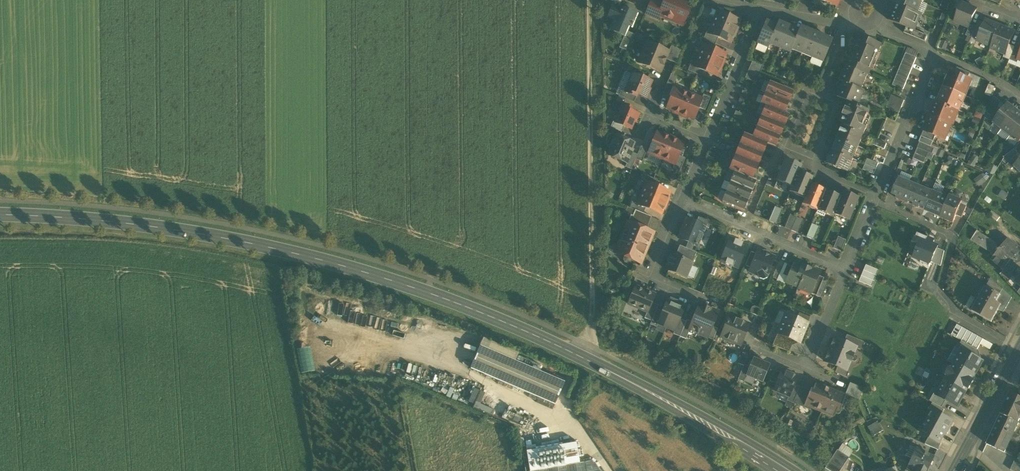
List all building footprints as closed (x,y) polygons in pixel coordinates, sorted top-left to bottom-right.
[(646,14),(658,19),(659,15),(663,5),(652,0),(646,14)] [(678,23),(679,19),(684,21),(689,10),(685,9),(688,1),(685,0),(665,0),(663,5),(659,15),(678,23)] [(834,12),(836,7),(820,0),(813,0),(812,3),(834,12)] [(917,0),(895,0),(894,3),(893,3),(895,4),(918,13),(922,2),(917,0)] [(950,3),(943,0),(941,6),(948,9),(950,3)] [(928,5),(923,3),(922,2),(918,13),(921,14),(923,15),(928,5)] [(955,22),(969,28),(970,24),(977,9),(963,3),(955,22)] [(921,14),(918,13),(895,4),(889,20),(906,27),(914,31),(915,30),(921,14)] [(624,37),(625,37),(627,32),(629,27),(631,21),(634,22),(637,14),(624,8),(623,11),(612,7),(608,17),(614,20),(618,22),(614,32),(624,37)] [(709,15),(715,17),(718,12),(711,9),(709,15)] [(715,17),(713,23),(735,32),(740,21),(718,12),(715,17)] [(948,16),(942,14),(940,20),(946,22),(948,16)] [(610,31),(614,32),(618,22),(614,20),(610,31)] [(991,46),(1000,26),(985,20),(983,23),(977,40),(991,46)] [(768,48),(770,44),(777,26),(767,21),(757,44),(768,48)] [(978,21),(976,27),(970,24),(969,28),(966,35),(971,38),(977,40),(983,23),(978,21)] [(778,22),(777,26),(770,44),(780,48),(789,26),(778,22)] [(731,43),(735,32),(713,23),(709,33),(708,34),(718,38),(731,43)] [(799,30),(789,26),(780,48),(790,53),(792,49),(791,49),(799,30)] [(1014,32),(1000,26),(991,46),(991,47),(997,50),(997,51),(1005,54),(1009,45),(1014,32)] [(800,27),(799,30),(791,49),(792,49),(802,53),(811,31),(800,27)] [(904,33),(925,42),(928,36),(915,30),(914,31),(906,27),(904,33)] [(821,35),(811,31),(802,53),(812,57),(821,35)] [(619,48),(628,52),(635,35),(627,32),(625,37),(624,37),(619,48)] [(706,32),(704,38),(716,43),(718,38),(708,34),(709,33),(706,32)] [(832,40),(821,35),(812,57),(822,62),(832,40)] [(852,54),(846,66),(868,75),(867,76),(869,76),(872,68),(871,67),(877,53),(878,54),(881,45),(874,42),(866,39),(859,36),(854,48),(853,48),(853,49),(853,50),(852,53),(851,53),(851,54),(852,54)] [(714,49),(716,43),(704,38),(702,37),(700,44),(704,45),(714,49)] [(949,43),(942,40),(939,48),(946,50),(949,43)] [(638,63),(661,72),(666,60),(669,52),(647,43),(638,63)] [(704,45),(699,56),(721,65),(726,54),(714,49),(704,45)] [(1003,57),(1009,60),(1014,49),(1015,47),(1009,45),(1005,54),(1003,57)] [(666,60),(675,63),(681,51),(671,46),(669,52),(666,60)] [(908,48),(906,54),(917,58),(919,52),(908,48)] [(1014,49),(1009,60),(1017,63),(1018,60),(1019,55),(1019,52),(1014,49)] [(914,63),(917,58),(906,54),(904,59),(914,63)] [(717,76),(721,65),(699,56),(695,66),(695,67),(704,71),(717,76)] [(820,68),(822,62),(812,57),(809,63),(820,68)] [(912,69),(914,63),(904,59),(901,64),(912,69)] [(1018,60),(1017,63),(1009,60),(1008,63),(1019,68),(1019,61),(1018,60)] [(752,62),(750,67),(761,72),(763,66),(752,62)] [(623,71),(625,72),(631,74),(633,68),(626,64),(623,71)] [(910,74),(912,69),(901,64),(899,70),(910,74)] [(697,75),(702,77),(704,71),(695,67),(695,66),(691,65),(688,71),(697,75)] [(862,90),(867,76),(868,75),(846,66),(840,81),(844,83),(862,90)] [(758,77),(761,72),(750,67),(747,73),(758,77)] [(955,74),(968,79),(970,74),(957,69),(955,74)] [(908,79),(910,74),(899,70),(897,75),(908,79)] [(616,95),(619,96),(622,90),(626,92),(633,75),(631,74),(625,72),(616,95)] [(946,81),(944,87),(966,97),(973,81),(968,79),(955,74),(950,72),(948,76),(947,76),(945,81),(946,81)] [(756,83),(758,77),(747,73),(745,79),(756,83)] [(637,94),(646,98),(649,92),(647,91),(651,81),(633,74),(633,75),(626,92),(625,92),(636,97),(637,94)] [(906,85),(908,79),(897,75),(895,80),(906,85)] [(663,93),(670,96),(675,83),(669,80),(663,93)] [(903,90),(906,85),(895,80),(893,86),(903,90)] [(760,91),(766,93),(770,83),(765,81),(760,91)] [(770,83),(766,93),(788,103),(793,92),(770,82),(770,83)] [(865,92),(862,90),(844,83),(838,97),(859,106),(865,92)] [(985,95),(991,97),(995,87),(989,85),(985,95)] [(944,87),(938,102),(959,112),(960,112),(966,97),(944,87)] [(677,114),(680,115),(689,94),(675,88),(667,108),(674,111),(678,113),(677,114)] [(624,98),(634,102),(636,97),(625,92),(626,92),(622,90),(619,96),(624,98)] [(760,104),(762,104),(766,93),(760,91),(756,102),(760,104)] [(859,106),(864,109),(870,94),(865,92),(859,106)] [(762,104),(766,106),(784,113),(788,103),(766,93),(762,104)] [(702,99),(689,94),(680,115),(683,116),(684,115),(687,117),(694,119),(699,108),(702,100),(702,99)] [(699,108),(705,110),(711,98),(704,95),(702,99),(702,100),(699,108)] [(892,95),(889,101),(902,107),(905,101),(892,95)] [(994,97),(990,108),(995,112),(998,107),(1002,102),(994,97)] [(899,113),(902,107),(889,101),(887,107),(899,113)] [(957,118),(959,112),(938,102),(936,101),(930,116),(952,125),(955,118),(957,118)] [(844,124),(843,126),(864,134),(867,127),(864,126),(870,111),(864,109),(849,102),(841,122),(844,124)] [(762,104),(760,104),(756,114),(762,117),(766,106),(762,104)] [(994,123),(1002,130),(1017,111),(1009,104),(1003,111),(996,120),(994,123)] [(624,127),(631,129),(635,120),(637,120),(639,114),(630,111),(631,108),(623,105),(616,123),(624,127)] [(766,106),(762,117),(784,126),(788,115),(784,113),(766,106)] [(1003,111),(998,107),(995,112),(990,108),(987,113),(996,120),(1003,111)] [(977,110),(974,117),(981,120),(984,113),(977,110)] [(733,117),(744,122),(747,116),(736,111),(733,117)] [(1011,136),(1019,124),(1019,113),(1017,111),(1002,130),(1011,136)] [(936,136),(939,137),(944,135),(945,133),(948,134),(952,125),(930,116),(924,131),(936,136)] [(762,117),(757,127),(779,137),(784,126),(762,117)] [(981,120),(974,117),(972,123),(979,126),(981,120)] [(732,122),(724,119),(722,125),(729,128),(732,122)] [(622,132),(624,127),(616,123),(613,122),(611,127),(622,132)] [(1002,130),(994,123),(988,130),(997,137),(998,135),(1002,130)] [(1011,136),(1019,143),(1019,142),(1019,124),(1011,136)] [(842,130),(838,138),(859,147),(859,146),(858,146),(860,142),(861,142),(864,134),(843,126),(842,130)] [(753,138),(767,144),(775,148),(775,147),(779,137),(757,127),(753,138)] [(1002,130),(998,135),(1006,142),(1011,136),(1002,130)] [(924,131),(921,137),(933,142),(936,136),(924,131)] [(650,153),(662,159),(671,137),(664,135),(664,136),(657,133),(649,153),(650,153)] [(745,134),(740,145),(762,154),(767,144),(753,138),(745,134)] [(627,163),(627,164),(632,153),(630,152),(633,144),(615,136),(610,147),(615,149),(612,157),(627,163)] [(1011,136),(1006,142),(1015,148),(1019,143),(1011,136)] [(678,140),(671,137),(662,159),(675,164),(679,156),(684,144),(677,141),(678,140)] [(919,142),(920,142),(931,147),(931,146),(933,142),(921,137),(919,142)] [(856,154),(859,147),(838,138),(836,142),(837,143),(833,151),(853,159),(854,159),(853,159),(855,154),(856,154)] [(873,145),(884,149),(887,144),(876,139),(873,145)] [(931,147),(920,142),(918,148),(929,153),(932,154),(935,149),(931,147)] [(740,145),(736,156),(758,165),(762,154),(740,145)] [(641,147),(637,155),(635,159),(642,162),(647,149),(641,147)] [(915,154),(926,158),(929,153),(918,148),(915,154)] [(945,152),(939,149),(936,156),(942,159),(945,152)] [(1003,161),(1007,165),(1016,155),(1018,153),(1014,149),(1013,150),(1004,157),(1004,158),(1003,161)] [(850,167),(853,159),(833,151),(831,155),(828,164),(834,166),(834,167),(836,168),(837,169),(839,169),(841,170),(842,169),(848,172),(849,171),(848,171),(850,167)] [(631,170),(635,159),(637,155),(632,153),(627,164),(627,163),(625,167),(631,170)] [(662,159),(650,153),(647,161),(659,166),(662,159)] [(926,158),(926,159),(932,161),(934,155),(932,154),(929,153),(926,158)] [(919,161),(924,164),(926,159),(926,158),(915,154),(913,159),(919,161)] [(974,155),(967,164),(974,167),(980,159),(974,155)] [(1014,166),(1019,160),(1019,159),(1016,155),(1007,165),(1012,169),(1014,166)] [(673,168),(680,171),(685,158),(679,156),(675,164),(673,168)] [(729,170),(734,172),(752,180),(758,165),(736,156),(729,170)] [(954,159),(947,156),(943,164),(948,166),(952,163),(954,159)] [(913,160),(906,157),(903,163),(910,166),(913,160)] [(867,159),(865,164),(876,169),(879,163),(867,159)] [(711,163),(705,160),(702,166),(709,169),(711,163)] [(777,181),(792,187),(798,172),(801,166),(786,160),(777,181)] [(874,174),(876,169),(865,164),(863,170),(874,174)] [(997,167),(991,165),(988,173),(994,175),(997,167)] [(734,172),(729,170),(728,170),(724,180),(730,182),(734,172)] [(734,172),(730,182),(752,191),(756,182),(752,180),(734,172)] [(790,192),(799,196),(800,194),(806,196),(810,185),(813,178),(798,172),(792,187),(790,192)] [(900,178),(910,182),(913,176),(902,172),(900,178)] [(646,182),(655,186),(657,180),(654,179),(643,175),(641,181),(646,183),(646,182)] [(987,182),(981,175),(974,180),(979,187),(987,182)] [(896,199),(902,201),(910,182),(900,178),(899,178),(892,194),(897,196),(896,199)] [(646,183),(642,194),(666,203),(671,192),(655,186),(646,182),(646,183)] [(730,182),(726,192),(748,201),(752,191),(730,182)] [(921,187),(910,182),(902,201),(908,204),(909,201),(914,203),(921,187)] [(936,183),(932,191),(941,195),(945,187),(936,183)] [(805,198),(803,203),(810,206),(809,208),(817,211),(825,191),(810,185),(806,196),(805,198)] [(932,191),(921,187),(914,203),(913,205),(913,206),(919,208),(920,206),(925,208),(932,191)] [(716,200),(722,202),(726,192),(720,189),(716,200)] [(1009,194),(1002,190),(998,197),(1005,201),(1009,194)] [(841,197),(825,191),(817,211),(816,213),(824,216),(825,214),(832,217),(834,214),(841,197)] [(941,195),(932,191),(925,208),(935,212),(934,214),(941,217),(949,198),(941,195)] [(608,192),(605,198),(611,201),(614,195),(608,192)] [(744,211),(748,201),(726,192),(722,202),(744,211)] [(843,193),(841,197),(834,214),(848,220),(852,211),(855,210),(854,207),(857,199),(843,193)] [(661,215),(666,203),(642,194),(638,204),(637,205),(646,208),(661,215)] [(949,196),(949,198),(941,217),(953,222),(956,215),(961,204),(962,202),(949,196)] [(629,208),(635,210),(644,214),(644,213),(646,208),(637,205),(638,204),(632,202),(629,208)] [(956,215),(962,218),(967,207),(961,204),(956,215)] [(635,210),(629,208),(627,207),(625,211),(626,213),(631,215),(633,216),(635,210)] [(776,224),(782,210),(775,207),(769,221),(776,224)] [(652,217),(644,213),(644,214),(635,210),(633,216),(638,218),(634,225),(646,230),(652,217)] [(989,215),(997,221),(1000,217),(992,211),(989,215)] [(624,263),(627,264),(631,263),(632,260),(641,264),(643,258),(642,256),(647,245),(649,244),(654,233),(646,230),(634,225),(638,218),(633,216),(631,215),(617,248),(625,251),(626,253),(624,257),(623,260),(624,263)] [(785,228),(791,231),(797,218),(790,215),(785,228)] [(705,227),(709,228),(711,222),(699,217),(696,223),(705,226),(705,227)] [(803,220),(797,218),(791,231),(798,233),(803,220)] [(688,242),(697,246),(697,245),(705,227),(705,226),(696,223),(687,219),(679,238),(688,242)] [(806,237),(814,240),(819,227),(812,224),(806,237)] [(1011,262),(1012,260),(999,249),(995,242),(977,231),(971,240),(995,255),(991,260),(1003,270),(1004,270),(1011,262)] [(921,263),(930,267),(931,262),(937,248),(938,246),(933,244),(934,240),(918,234),(912,249),(917,251),(914,258),(921,261),(921,263)] [(833,248),(841,252),(846,240),(838,237),(833,248)] [(999,249),(1012,260),(1015,257),(1016,258),(1019,252),(1019,248),(1008,238),(999,249)] [(730,239),(729,243),(726,248),(721,261),(738,268),(747,246),(730,239)] [(721,246),(726,248),(729,243),(723,240),(721,246)] [(688,242),(686,248),(696,253),(698,253),(701,247),(697,245),(697,246),(688,242)] [(692,263),(696,253),(686,248),(680,246),(675,256),(692,263)] [(615,253),(624,257),(626,253),(625,251),(617,248),(615,253)] [(944,251),(937,248),(931,262),(941,266),(944,251)] [(760,278),(763,280),(767,278),(769,275),(768,272),(770,266),(771,266),(775,257),(758,250),(757,254),(751,268),(749,272),(759,276),(760,278)] [(745,266),(751,268),(757,254),(751,252),(745,266)] [(1016,258),(1015,257),(1012,260),(1011,262),(1019,269),(1019,268),(1019,269),(1019,252),(1016,258)] [(666,269),(686,278),(687,276),(691,266),(692,263),(675,256),(672,255),(666,269)] [(885,259),(879,257),(876,263),(882,265),(885,259)] [(917,272),(921,263),(921,261),(914,258),(910,269),(917,272)] [(773,278),(778,280),(785,263),(780,261),(773,278)] [(1003,271),(1012,278),(1013,276),(1019,269),(1011,262),(1004,270),(1003,270),(1003,271)] [(787,264),(785,263),(778,280),(777,282),(784,285),(785,282),(787,277),(782,275),(787,264)] [(793,263),(792,266),(787,277),(785,282),(798,288),(807,267),(803,265),(802,267),(793,263)] [(782,275),(787,277),(792,266),(787,264),(782,275)] [(876,276),(879,270),(866,265),(863,270),(876,276)] [(691,266),(687,276),(694,279),(699,269),(691,266)] [(811,294),(819,276),(821,272),(807,267),(798,288),(798,289),(811,294)] [(874,281),(876,276),(863,270),(861,276),(874,281)] [(824,278),(819,276),(811,294),(816,296),(823,281),(824,278)] [(872,287),(874,281),(861,276),(859,281),(872,287)] [(990,278),(986,287),(1000,295),(1003,289),(990,278)] [(816,296),(822,298),(828,283),(823,281),(816,296)] [(647,312),(648,312),(652,303),(653,299),(649,297),(651,293),(636,287),(630,301),(636,304),(635,307),(647,312)] [(972,311),(992,322),(992,321),(1001,305),(996,302),(1000,295),(986,287),(985,287),(986,287),(978,300),(972,311),(972,310),(972,311)] [(1001,305),(1006,308),(1012,298),(1003,289),(1000,295),(996,302),(1001,305)] [(965,307),(972,310),(972,311),(978,300),(971,296),(965,307)] [(658,324),(667,327),(677,302),(671,299),(669,302),(666,301),(662,312),(657,323),(658,324)] [(684,304),(677,302),(667,327),(675,331),(676,331),(681,320),(685,309),(682,308),(684,304)] [(645,318),(652,321),(656,310),(658,305),(652,303),(648,312),(647,312),(645,318)] [(690,330),(708,338),(712,327),(718,312),(700,304),(692,322),(689,330),(690,330)] [(751,308),(749,313),(756,316),(759,308),(755,306),(751,308)] [(662,312),(656,310),(652,321),(650,325),(657,327),(658,324),(657,323),(662,312)] [(774,323),(781,325),(786,314),(779,312),(774,323)] [(808,323),(810,317),(799,313),(797,319),(808,323)] [(799,343),(800,343),(808,324),(797,319),(786,314),(781,325),(778,334),(799,343)] [(721,336),(742,344),(749,326),(729,318),(721,336)] [(674,334),(680,337),(686,322),(681,320),(676,331),(675,331),(674,334)] [(687,320),(686,322),(680,337),(686,339),(690,330),(689,330),(692,322),(687,320)] [(658,324),(657,327),(655,331),(664,334),(667,327),(658,324)] [(957,325),(951,335),(956,338),(962,328),(957,325)] [(708,338),(713,340),(718,329),(712,327),(708,338)] [(962,328),(956,338),(962,341),(968,330),(962,328)] [(968,330),(962,341),(964,342),(967,344),(973,333),(968,330)] [(973,333),(967,344),(972,347),(978,336),(973,333)] [(773,345),(789,352),(792,346),(799,343),(778,334),(773,345)] [(856,348),(860,350),(863,342),(847,335),(844,342),(856,348)] [(978,336),(972,347),(977,350),(980,344),(983,339),(978,336)] [(837,367),(846,371),(856,348),(844,342),(834,338),(824,361),(837,367)] [(993,345),(983,339),(980,344),(990,350),(993,345)] [(960,349),(962,350),(963,350),(974,356),(977,350),(972,347),(967,344),(964,342),(960,349)] [(312,346),(298,349),(303,373),(317,371),(312,346)] [(471,369),(555,405),(565,383),(480,347),(471,369)] [(954,364),(975,376),(983,362),(982,361),(974,356),(963,350),(962,350),(954,364)] [(738,364),(744,366),(744,365),(748,355),(743,353),(738,364)] [(755,379),(763,383),(770,365),(753,358),(750,367),(746,376),(747,376),(755,379)] [(954,364),(944,382),(965,393),(968,388),(969,389),(973,381),(975,376),(954,364)] [(750,367),(744,365),(744,366),(738,380),(744,382),(747,376),(746,376),(750,367)] [(846,377),(849,372),(846,371),(837,367),(835,372),(846,377)] [(770,381),(776,384),(781,373),(774,370),(770,381)] [(789,397),(794,385),(798,376),(782,370),(781,373),(776,384),(774,391),(789,397)] [(744,382),(752,385),(755,379),(747,376),(744,382)] [(965,393),(944,382),(937,395),(937,396),(946,401),(957,407),(965,393)] [(846,392),(859,398),(863,389),(850,383),(846,392)] [(811,407),(822,412),(831,390),(815,384),(813,390),(811,389),(810,391),(805,402),(812,404),(811,407)] [(787,401),(793,403),(800,387),(794,385),(789,397),(787,401)] [(810,391),(800,387),(793,403),(800,407),(802,403),(803,401),(805,402),(810,391)] [(475,388),(469,402),(480,407),(486,392),(475,388)] [(833,391),(831,390),(822,412),(832,416),(835,409),(837,410),(840,411),(846,397),(838,393),(837,395),(834,394),(833,391)] [(1010,441),(1014,433),(1019,420),(1019,398),(1011,393),(987,444),(1005,453),(1010,441)] [(937,396),(937,395),(934,394),(930,401),(933,403),(942,408),(946,401),(937,396)] [(790,409),(793,403),(787,401),(784,407),(790,409)] [(929,409),(933,411),(941,415),(945,409),(942,408),(933,403),(929,409)] [(945,434),(946,434),(953,422),(945,418),(946,417),(941,415),(933,411),(926,424),(928,426),(924,433),(923,435),(929,438),(940,444),(940,443),(945,434)] [(851,424),(853,428),(865,422),(863,418),(851,424)] [(868,429),(873,437),(883,431),(878,423),(868,429)] [(1014,433),(1010,441),(1017,444),(1019,437),(1019,436),(1014,433)] [(940,444),(929,438),(925,444),(938,450),(941,444),(940,443),(940,444)] [(576,443),(563,445),(566,465),(580,463),(576,443)] [(838,451),(849,458),(853,451),(842,444),(838,451)] [(566,465),(563,445),(556,447),(559,467),(566,465)] [(552,468),(559,467),(556,447),(549,448),(552,468)] [(907,456),(911,459),(916,449),(911,447),(907,454),(908,454),(907,456)] [(546,469),(552,468),(549,448),(542,449),(546,469)] [(539,470),(546,469),(542,449),(536,450),(539,470)] [(916,449),(911,459),(908,465),(905,470),(927,470),(934,457),(916,449)] [(539,470),(536,450),(527,452),(530,470),(532,470),(539,470)] [(830,470),(840,470),(849,458),(838,451),(837,450),(825,468),(830,470)] [(596,464),(591,460),(591,461),(580,463),(566,465),(559,467),(552,468),(546,469),(539,470),(532,470),(601,470),(596,464)] [(1013,470),(1019,470),(1019,462),(1016,460),(1011,470),(1013,470)]
